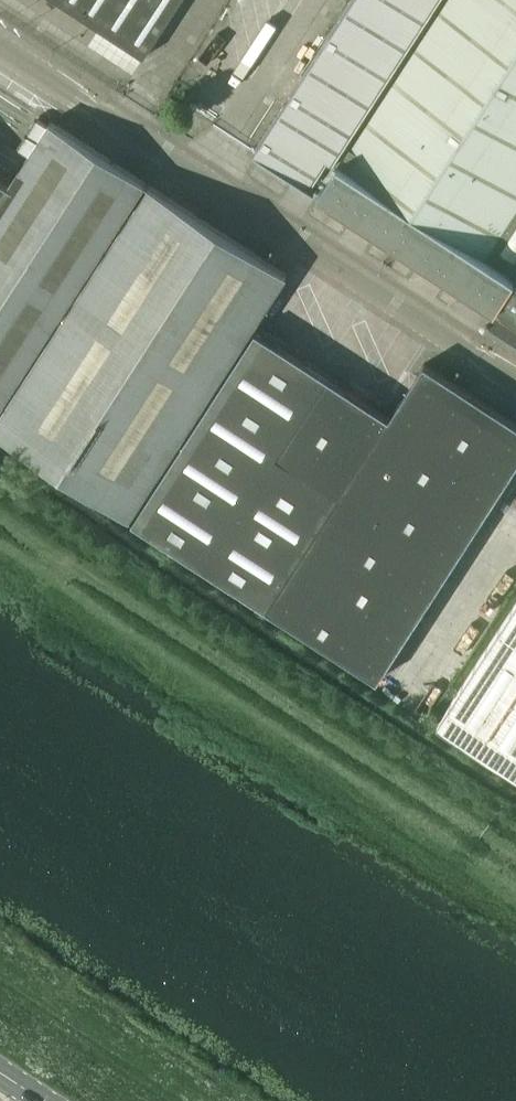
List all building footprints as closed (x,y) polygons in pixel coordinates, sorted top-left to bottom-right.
[(144,57),(181,0),(57,0),(144,57)] [(348,147),(344,145),(438,0),(352,0),(255,149),(311,185),(329,157),(338,163),(320,191),(496,306),(487,320),(515,338),(515,0),(444,0),(348,147)] [(452,380),(424,362),(389,416),(253,327),(287,274),(50,120),(21,166),(19,165),(18,166),(20,167),(9,184),(0,178),(0,434),(378,679),(515,466),(515,422),(452,380)] [(437,722),(515,774),(515,601),(437,722)]
